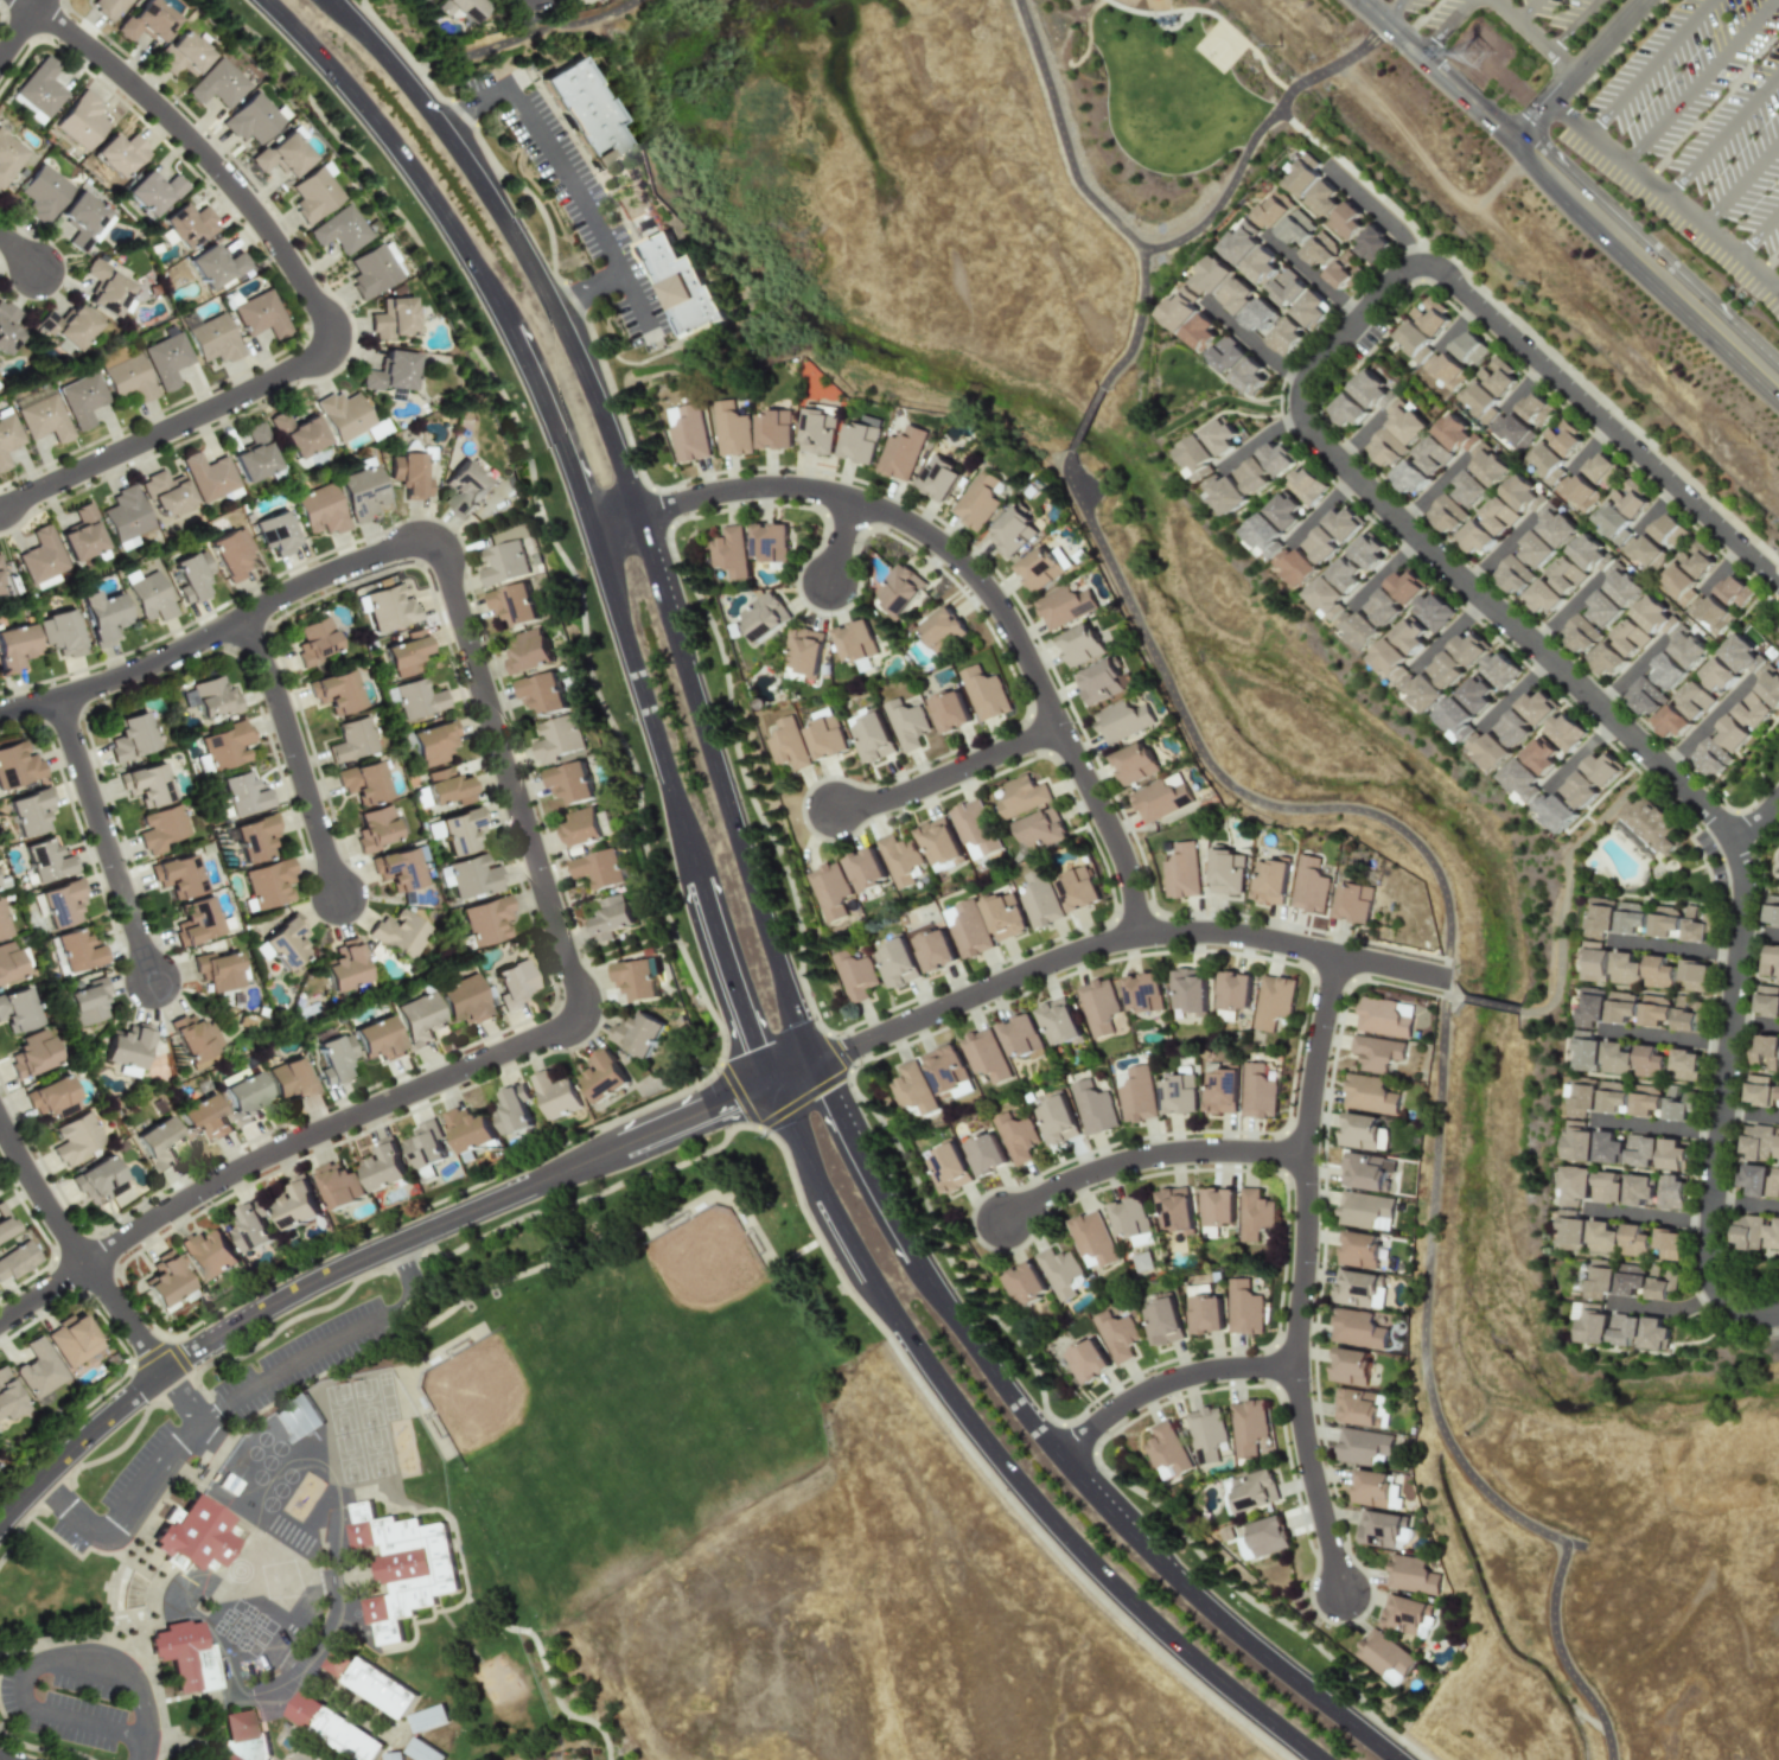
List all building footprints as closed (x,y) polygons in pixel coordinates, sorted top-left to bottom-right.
[(129,0),(94,0),(87,9),(109,26),(129,0)] [(132,43),(139,33),(157,47),(180,17),(158,0),(139,0),(115,31),(132,43)] [(460,13),(471,24),(486,6),(479,0),(442,0),(438,5),(453,20),(460,13)] [(181,69),(191,77),(213,53),(184,25),(152,58),(173,78),(181,69)] [(69,89),(51,76),(59,64),(42,52),(13,91),(24,98),(17,107),(42,126),(69,89)] [(185,91),(197,102),(205,94),(224,111),(250,84),(219,55),(185,91)] [(537,81),(547,75),(575,57),(616,120),(608,125),(626,152),(604,166),(594,172),(537,81)] [(98,116),(106,107),(83,88),(52,125),(84,152),(108,125),(98,116)] [(248,135),(257,145),(289,115),(278,102),(272,109),(254,90),(219,123),(240,144),(248,135)] [(317,154),(288,125),(249,160),(261,172),(269,164),(286,181),(317,154)] [(30,152),(0,128),(0,191),(30,152)] [(121,183),(153,151),(132,130),(122,139),(113,129),(90,152),(121,183)] [(1280,182),(1298,199),(1323,172),(1304,155),(1280,182)] [(23,206),(45,223),(72,186),(39,161),(18,190),(28,197),(23,206)] [(305,225),(347,197),(323,161),(289,184),(299,198),(291,204),(305,225)] [(123,190),(152,219),(187,186),(173,172),(164,181),(149,165),(123,190)] [(1338,205),(1331,198),(1336,192),(1322,179),(1303,200),(1324,220),(1338,205)] [(56,218),(74,230),(65,242),(85,255),(115,213),(77,187),(56,218)] [(1268,232),(1289,210),(1272,193),(1251,216),(1268,232)] [(168,245),(177,238),(185,250),(219,225),(204,203),(193,211),(186,200),(159,219),(166,229),(160,234),(168,245)] [(306,231),(317,247),(326,240),(340,259),(372,236),(347,200),(306,231)] [(1326,224),(1347,242),(1361,226),(1354,220),(1360,213),(1346,201),(1326,224)] [(1292,248),(1314,226),(1295,209),(1274,231),(1292,248)] [(1216,247),(1238,267),(1262,239),(1240,220),(1216,247)] [(1370,264),(1390,243),(1372,225),(1352,246),(1370,264)] [(669,230),(683,259),(693,253),(708,285),(712,283),(728,319),(695,334),(684,340),(638,244),(649,240),(669,230)] [(1319,270),(1339,251),(1321,231),(1301,250),(1319,270)] [(347,274),(361,299),(406,275),(387,237),(349,257),(356,269),(347,274)] [(186,260),(208,294),(251,266),(241,250),(229,259),(216,240),(186,260)] [(1261,286),(1280,266),(1259,248),(1241,268),(1261,286)] [(1322,275),(1341,293),(1362,270),(1344,252),(1322,275)] [(1213,294),(1232,272),(1213,254),(1187,283),(1200,295),(1206,288),(1213,294)] [(84,301),(115,319),(136,282),(91,257),(82,274),(96,281),(84,301)] [(1285,308),(1306,287),(1286,268),(1265,290),(1285,308)] [(1255,294),(1234,275),(1213,297),(1234,316),(1255,294)] [(227,304),(242,339),(266,330),(270,340),(291,332),(270,286),(227,304)] [(1191,305),(1197,299),(1183,286),(1157,315),(1176,334),(1197,311),(1191,305)] [(1330,308),(1309,290),(1289,312),(1309,330),(1330,308)] [(369,312),(370,337),(414,334),(412,295),(380,298),(381,312),(369,312)] [(1258,337),(1278,315),(1259,297),(1238,318),(1258,337)] [(1416,304),(1408,313),(1434,337),(1451,318),(1428,297),(1419,307),(1416,304)] [(12,324),(20,312),(0,299),(0,358),(2,359),(21,330),(12,324)] [(100,321),(71,300),(57,318),(46,310),(32,329),(71,358),(100,321)] [(241,355),(225,312),(198,321),(195,312),(180,318),(197,362),(213,355),(217,364),(241,355)] [(1219,333),(1199,314),(1180,334),(1200,353),(1219,333)] [(1261,340),(1282,358),(1303,334),(1282,315),(1261,340)] [(1389,337),(1416,362),(1434,343),(1407,318),(1389,337)] [(159,393),(179,385),(174,374),(193,365),(177,323),(158,331),(161,340),(141,349),(159,393)] [(1488,350),(1468,330),(1450,347),(1470,368),(1488,350)] [(1224,375),(1246,355),(1227,334),(1205,355),(1224,375)] [(95,356),(110,400),(125,394),(128,404),(154,395),(139,350),(125,356),(121,346),(95,356)] [(410,393),(416,353),(380,347),(376,371),(362,369),(359,385),(385,389),(384,397),(400,400),(401,391),(410,393)] [(1423,368),(1450,393),(1468,374),(1441,349),(1423,368)] [(1263,380),(1256,374),(1262,368),(1248,356),(1229,379),(1250,396),(1263,380)] [(1482,365),(1474,376),(1501,397),(1517,376),(1494,359),(1486,369),(1482,365)] [(94,423),(88,412),(108,403),(94,369),(55,387),(75,432),(94,423)] [(1377,414),(1393,396),(1365,369),(1348,387),(1377,414)] [(1456,398),(1482,422),(1500,403),(1474,378),(1456,398)] [(28,442),(50,433),(55,445),(72,438),(50,384),(11,401),(28,442)] [(313,400),(334,444),(372,425),(356,391),(342,398),(337,388),(313,400)] [(1347,430),(1365,410),(1344,391),(1326,412),(1347,430)] [(1515,410),(1536,429),(1553,410),(1533,391),(1515,410)] [(754,452),(752,431),(750,408),(737,410),(735,398),(713,401),(718,457),(754,452)] [(1407,445),(1426,427),(1398,398),(1379,416),(1407,445)] [(665,408),(676,464),(712,457),(701,401),(665,408)] [(11,461),(5,451),(24,441),(7,406),(0,409),(0,466),(11,461)] [(801,451),(834,455),(840,412),(806,407),(801,451)] [(312,410),(288,421),(283,409),(268,416),(288,460),(326,444),(312,410)] [(757,410),(757,448),(795,448),(795,410),(757,410)] [(1520,452),(1533,433),(1501,410),(1488,428),(1520,452)] [(1432,430),(1461,456),(1477,439),(1448,412),(1432,430)] [(884,420),(863,414),(860,426),(848,422),(839,457),(872,465),(884,420)] [(1235,434),(1220,416),(1200,433),(1220,458),(1233,446),(1228,440),(1235,434)] [(261,420),(243,427),(249,442),(229,451),(243,484),(281,466),(261,420)] [(1554,431),(1549,427),(1541,437),(1567,457),(1583,436),(1561,420),(1554,431)] [(910,483),(929,429),(907,422),(903,433),(891,429),(876,471),(910,483)] [(1362,447),(1387,470),(1406,450),(1381,426),(1362,447)] [(1212,470),(1207,463),(1214,458),(1197,433),(1173,451),(1195,482),(1212,470)] [(1409,457),(1432,476),(1451,453),(1427,434),(1409,457)] [(1280,439),(1258,454),(1274,477),(1296,462),(1280,439)] [(1550,482),(1567,463),(1540,439),(1523,458),(1550,482)] [(1469,468),(1490,488),(1508,468),(1480,442),(1467,455),(1475,462),(1469,468)] [(199,504),(238,487),(223,451),(203,459),(198,448),(179,457),(199,504)] [(1616,465),(1598,451),(1582,472),(1600,486),(1616,465)] [(426,452),(389,452),(389,485),(402,485),(402,498),(426,498),(426,452)] [(916,485),(945,503),(964,471),(935,452),(916,485)] [(1230,472),(1248,496),(1270,480),(1253,456),(1230,472)] [(388,499),(374,457),(357,461),(361,471),(337,479),(352,524),(376,516),(372,504),(388,499)] [(1409,498),(1428,479),(1406,458),(1387,478),(1409,498)] [(492,482),(460,459),(442,484),(455,493),(447,504),(466,518),(492,482)] [(1326,487),(1303,465),(1284,485),(1307,507),(1326,487)] [(950,512),(978,533),(1010,485),(981,466),(950,512)] [(193,502),(180,473),(168,478),(164,468),(138,479),(155,519),(193,502)] [(1451,494),(1467,510),(1487,490),(1465,468),(1452,481),(1458,487),(1451,494)] [(1221,519),(1246,500),(1225,471),(1200,489),(1221,519)] [(1555,488),(1586,512),(1599,495),(1569,471),(1555,488)] [(1498,492),(1525,517),(1542,498),(1515,473),(1498,492)] [(1619,489),(1615,486),(1607,496),(1632,519),(1647,503),(1639,495),(1643,491),(1629,478),(1619,489)] [(318,525),(323,536),(349,527),(331,480),(291,495),(304,530),(318,525)] [(107,492),(111,505),(101,510),(117,551),(139,542),(134,531),(151,524),(133,482),(107,492)] [(1291,513),(1298,506),(1282,490),(1263,510),(1285,532),(1297,519),(1291,513)] [(1467,516),(1442,493),(1423,513),(1448,536),(1467,516)] [(1497,537),(1517,516),(1496,495),(1475,516),(1497,537)] [(89,500),(72,506),(78,521),(57,529),(70,562),(95,551),(97,559),(111,554),(89,500)] [(1603,533),(1618,546),(1633,529),(1605,502),(1587,521),(1602,534),(1603,533)] [(984,535),(1009,559),(1039,529),(1015,504),(984,535)] [(1557,549),(1575,530),(1549,505),(1530,524),(1557,549)] [(1343,543),(1363,523),(1347,507),(1340,515),(1333,508),(1321,521),(1343,543)] [(263,549),(273,544),(279,556),(300,547),(282,509),(251,522),(263,549)] [(1649,531),(1670,551),(1687,532),(1666,512),(1649,531)] [(1259,513),(1240,532),(1267,560),(1286,541),(1259,513)] [(1469,553),(1477,545),(1483,551),(1494,539),(1473,519),(1454,539),(1469,553)] [(31,529),(37,542),(15,550),(31,586),(69,570),(49,522),(31,529)] [(765,568),(786,568),(786,523),(753,523),(753,557),(765,557),(765,568)] [(255,554),(241,524),(208,540),(228,584),(250,573),(244,559),(255,554)] [(721,525),(721,538),(710,538),(712,568),(725,568),(725,579),(747,579),(745,524),(721,525)] [(1321,566),(1341,546),(1319,525),(1300,545),(1321,566)] [(1512,549),(1535,570),(1553,551),(1531,529),(1512,549)] [(1649,574),(1667,555),(1640,531),(1623,549),(1649,574)] [(1387,551),(1369,532),(1349,550),(1367,569),(1387,551)] [(1587,572),(1592,566),(1599,572),(1611,559),(1582,532),(1565,552),(1587,572)] [(530,574),(522,538),(485,549),(489,561),(479,563),(485,586),(530,574)] [(1065,570),(1045,543),(1014,566),(1034,593),(1065,570)] [(1698,580),(1716,561),(1698,543),(1687,555),(1681,549),(1674,557),(1698,580)] [(185,606),(211,594),(204,580),(215,575),(200,544),(171,559),(183,582),(176,586),(185,606)] [(1301,588),(1317,570),(1289,544),(1272,562),(1301,588)] [(1327,573),(1347,592),(1366,572),(1347,553),(1327,573)] [(1514,597),(1534,577),(1509,554),(1490,574),(1514,597)] [(1566,595),(1584,574),(1563,555),(1544,575),(1566,595)] [(871,605),(886,613),(901,621),(926,579),(897,561),(871,605)] [(1683,602),(1699,585),(1672,561),(1657,578),(1683,602)] [(1624,608),(1643,589),(1614,562),(1602,575),(1608,581),(1602,587),(1624,608)] [(177,613),(158,572),(146,576),(141,567),(121,575),(140,617),(152,612),(157,621),(177,613)] [(1388,586),(1407,605),(1426,587),(1407,568),(1388,586)] [(1753,589),(1729,574),(1716,594),(1740,610),(1753,589)] [(1551,611),(1563,598),(1540,578),(1521,598),(1537,613),(1544,605),(1551,611)] [(486,593),(491,608),(502,606),(508,629),(541,620),(530,581),(486,593)] [(423,619),(416,594),(404,598),(400,582),(357,594),(362,613),(370,610),(376,632),(423,619)] [(1078,592),(1073,582),(1033,600),(1047,631),(1099,607),(1090,587),(1078,592)] [(77,594),(95,648),(119,640),(115,627),(129,623),(119,591),(100,598),(97,588),(77,594)] [(1384,629),(1404,610),(1383,588),(1363,607),(1384,629)] [(753,645),(792,620),(772,589),(734,614),(753,645)] [(1621,610),(1599,589),(1580,610),(1602,630),(1621,610)] [(1412,611),(1437,633),(1456,612),(1431,590),(1412,611)] [(1713,637),(1733,617),(1707,591),(1687,611),(1713,637)] [(1659,639),(1675,621),(1664,611),(1665,610),(1648,594),(1631,612),(1659,639)] [(936,658),(969,632),(948,604),(914,630),(936,658)] [(60,659),(84,652),(71,607),(34,617),(44,651),(57,648),(60,659)] [(1350,634),(1348,636),(1365,651),(1383,631),(1362,611),(1355,618),(1349,612),(1338,623),(1350,634)] [(1601,636),(1576,613),(1558,633),(1582,656),(1601,636)] [(329,616),(298,625),(302,639),(293,642),(301,667),(340,653),(329,616)] [(857,661),(862,671),(871,668),(867,658),(879,653),(865,616),(833,629),(847,665),(857,661)] [(1393,635),(1414,655),(1432,636),(1411,616),(1393,635)] [(1649,637),(1628,617),(1609,636),(1630,657),(1649,637)] [(28,670),(25,657),(38,653),(31,621),(0,629),(0,670),(1,676),(28,670)] [(1057,636),(1070,668),(1104,653),(1091,621),(1057,636)] [(1689,669),(1707,652),(1680,624),(1662,641),(1689,669)] [(504,651),(511,675),(555,662),(544,625),(512,635),(516,648),(504,651)] [(391,678),(414,672),(410,661),(431,655),(423,627),(381,640),(391,678)] [(791,627),(785,674),(817,677),(824,631),(791,627)] [(1469,639),(1463,634),(1451,647),(1473,668),(1491,648),(1475,633),(1469,639)] [(1743,677),(1761,658),(1734,633),(1716,653),(1743,677)] [(1399,684),(1411,670),(1405,664),(1411,657),(1389,637),(1371,657),(1399,684)] [(1615,673),(1626,661),(1605,640),(1587,660),(1602,674),(1609,667),(1615,673)] [(1504,692),(1523,672),(1499,649),(1481,669),(1504,692)] [(1429,669),(1449,691),(1470,671),(1449,650),(1429,669)] [(1667,692),(1685,673),(1663,652),(1645,671),(1667,692)] [(1133,687),(1120,655),(1072,675),(1085,707),(1109,696),(1133,687)] [(1718,696),(1736,676),(1714,656),(1696,676),(1718,696)] [(1013,710),(994,669),(983,674),(978,662),(956,672),(980,725),(1013,710)] [(1778,706),(1778,675),(1768,663),(1750,680),(1776,709),(1778,706)] [(363,706),(350,667),(306,682),(315,708),(329,704),(332,716),(363,706)] [(1403,690),(1430,714),(1449,694),(1422,669),(1403,690)] [(569,710),(557,670),(514,682),(521,709),(534,706),(537,719),(569,710)] [(1499,693),(1479,674),(1460,694),(1481,713),(1499,693)] [(242,709),(235,683),(223,687),(219,675),(183,685),(190,710),(200,707),(204,720),(242,709)] [(1666,699),(1641,675),(1622,695),(1647,719),(1666,699)] [(444,684),(429,687),(427,676),(393,684),(401,720),(448,708),(444,684)] [(1693,721),(1714,701),(1693,680),(1672,701),(1693,721)] [(938,736),(971,726),(959,688),(926,699),(938,736)] [(1541,726),(1559,707),(1539,688),(1521,707),(1541,726)] [(1754,731),(1773,711),(1750,690),(1731,710),(1754,731)] [(925,745),(920,732),(929,729),(919,702),(908,707),(904,696),(884,703),(901,753),(925,745)] [(1105,746),(1155,723),(1146,701),(1134,707),(1128,697),(1091,715),(1105,746)] [(1457,697),(1437,716),(1464,744),(1484,726),(1457,697)] [(1651,722),(1666,738),(1673,731),(1678,737),(1691,724),(1670,703),(1651,722)] [(865,765),(897,753),(880,709),(848,721),(865,765)] [(1537,730),(1515,709),(1497,729),(1519,749),(1537,730)] [(113,719),(116,734),(106,736),(111,761),(155,751),(145,710),(113,719)] [(1546,731),(1570,753),(1588,733),(1565,711),(1546,731)] [(587,750),(575,712),(537,723),(541,736),(530,740),(537,765),(587,750)] [(850,751),(836,713),(803,725),(817,763),(850,751)] [(1710,731),(1731,754),(1750,736),(1729,713),(1710,731)] [(333,723),(337,738),(325,740),(331,764),(378,752),(369,714),(333,723)] [(786,763),(790,772),(811,766),(795,714),(772,721),(777,734),(766,738),(776,765),(786,763)] [(211,772),(248,761),(244,747),(254,745),(246,718),(199,732),(211,772)] [(459,744),(454,719),(409,729),(417,767),(452,760),(448,746),(459,744)] [(1495,733),(1489,739),(1482,732),(1469,746),(1498,773),(1516,753),(1495,733)] [(1526,756),(1548,776),(1560,764),(1555,758),(1561,751),(1545,736),(1526,756)] [(1713,780),(1732,759),(1707,736),(1688,757),(1713,780)] [(45,778),(38,751),(25,754),(21,739),(0,744),(0,790),(45,778)] [(1126,786),(1160,770),(1143,739),(1110,755),(1126,786)] [(1597,754),(1584,767),(1607,788),(1625,768),(1609,753),(1603,759),(1597,754)] [(1549,782),(1523,756),(1502,777),(1529,803),(1549,782)] [(389,798),(378,758),(334,771),(342,796),(353,792),(357,806),(389,798)] [(597,798),(586,758),(541,771),(549,798),(562,795),(566,806),(597,798)] [(173,799),(160,759),(116,773),(122,791),(134,787),(141,810),(173,799)] [(457,776),(454,765),(422,773),(426,786),(414,790),(420,811),(477,797),(471,772),(457,776)] [(212,778),(223,818),(274,804),(268,784),(255,787),(250,769),(212,778)] [(1562,789),(1583,811),(1603,792),(1582,770),(1562,789)] [(1128,792),(1141,824),(1193,803),(1180,771),(1128,792)] [(1001,818),(1052,802),(1044,778),(1032,783),(1028,772),(1001,782),(1006,795),(994,798),(1001,818)] [(6,799),(18,837),(50,828),(46,815),(57,811),(49,785),(6,799)] [(1564,834),(1582,814),(1560,794),(1555,800),(1548,794),(1536,808),(1564,834)] [(948,808),(964,860),(997,849),(981,797),(948,808)] [(1667,857),(1679,844),(1671,837),(1680,827),(1645,797),(1639,804),(1634,799),(1619,817),(1667,857)] [(145,827),(135,829),(144,855),(191,841),(179,803),(141,814),(145,827)] [(363,825),(352,828),(359,854),(401,842),(390,804),(359,812),(363,825)] [(480,848),(474,827),(485,823),(479,805),(423,822),(427,835),(440,831),(447,857),(480,848)] [(556,817),(566,852),(614,837),(605,806),(597,809),(597,805),(556,817)] [(1067,838),(1056,805),(1010,823),(1024,855),(1067,838)] [(230,823),(242,865),(275,855),(269,833),(280,829),(274,811),(230,823)] [(962,861),(944,815),(912,827),(925,860),(930,873),(962,861)] [(874,841),(895,889),(916,881),(911,869),(923,865),(911,838),(900,843),(895,831),(874,841)] [(77,871),(72,854),(59,857),(53,836),(19,844),(30,884),(77,871)] [(1165,898),(1199,895),(1195,840),(1171,842),(1172,855),(1161,856),(1165,898)] [(427,860),(422,842),(370,856),(377,882),(389,880),(394,893),(425,885),(419,862),(427,860)] [(591,893),(626,881),(614,846),(568,861),(575,882),(587,879),(591,893)] [(887,881),(872,846),(840,859),(855,894),(887,881)] [(1209,893),(1243,897),(1248,850),(1212,847),(1209,893)] [(174,899),(203,889),(192,852),(148,865),(157,891),(171,886),(174,899)] [(1332,873),(1321,871),(1325,857),(1301,853),(1290,908),(1324,914),(1332,873)] [(505,888),(499,862),(486,866),(483,854),(438,865),(444,889),(455,887),(459,900),(505,888)] [(1284,906),(1292,860),(1258,854),(1250,900),(1284,906)] [(291,900),(286,884),(296,881),(291,856),(240,871),(251,911),(291,900)] [(823,924),(847,914),(841,900),(852,897),(837,860),(804,873),(823,924)] [(1099,903),(1088,866),(1056,876),(1067,912),(1099,903)] [(1032,930),(1064,919),(1046,867),(1022,875),(1027,888),(1018,891),(1032,930)] [(8,885),(6,874),(0,876),(0,887),(8,885)] [(76,906),(88,903),(81,876),(32,892),(44,931),(81,920),(76,906)] [(1377,888),(1343,880),(1334,917),(1367,924),(1377,888)] [(996,943),(1027,930),(1009,887),(978,900),(996,943)] [(627,892),(604,899),(607,911),(587,917),(594,943),(638,930),(627,892)] [(181,946),(232,927),(228,916),(217,920),(208,894),(179,905),(184,917),(172,922),(181,946)] [(516,920),(509,894),(459,907),(466,937),(455,939),(458,951),(509,938),(504,923),(516,920)] [(1766,897),(1764,924),(1778,925),(1778,898),(1766,897)] [(959,961),(993,949),(974,898),(940,910),(959,961)] [(1617,932),(1619,899),(1594,898),(1592,937),(1607,938),(1608,931),(1617,932)] [(1648,927),(1651,905),(1624,902),(1620,932),(1639,935),(1640,926),(1648,927)] [(0,904),(0,936),(8,933),(0,904)] [(1697,923),(1698,906),(1687,905),(1685,941),(1707,942),(1708,923),(1697,923)] [(365,936),(409,964),(433,927),(400,907),(393,918),(382,911),(365,936)] [(1681,938),(1682,907),(1655,907),(1653,937),(1681,938)] [(311,951),(298,936),(307,927),(294,911),(250,945),(264,963),(273,956),(286,971),(311,951)] [(108,962),(103,944),(90,948),(84,926),(47,936),(58,975),(108,962)] [(956,962),(942,926),(910,938),(924,974),(956,962)] [(873,950),(890,990),(922,976),(905,936),(873,950)] [(25,975),(12,938),(0,942),(0,983),(25,975)] [(331,949),(334,962),(323,965),(330,991),(369,980),(358,942),(331,949)] [(1614,946),(1591,943),(1588,969),(1586,969),(1585,979),(1610,983),(1614,946)] [(197,983),(209,981),(210,991),(247,984),(238,946),(191,956),(197,983)] [(869,954),(857,958),(853,946),(831,955),(850,1005),(873,996),(869,983),(879,980),(869,954)] [(1767,946),(1766,954),(1759,954),(1758,977),(1778,978),(1778,946),(1767,946)] [(1636,962),(1637,953),(1616,952),(1615,983),(1644,984),(1645,962),(1636,962)] [(1675,988),(1676,966),(1668,966),(1668,956),(1649,955),(1648,986),(1675,988)] [(614,991),(626,989),(630,1002),(662,997),(655,956),(610,963),(614,991)] [(536,986),(525,957),(487,973),(503,1013),(529,1002),(524,989),(536,986)] [(1688,980),(1687,990),(1706,992),(1710,964),(1683,960),(1680,979),(1688,980)] [(1205,968),(1172,968),(1172,1014),(1205,1014),(1205,968)] [(493,1018),(474,970),(435,986),(449,1022),(465,1016),(470,1027),(493,1018)] [(1213,1019),(1235,1020),(1236,1010),(1249,1010),(1252,973),(1218,970),(1213,1019)] [(1124,975),(1129,1013),(1162,1009),(1158,971),(1124,975)] [(1296,978),(1262,973),(1252,1028),(1274,1032),(1276,1020),(1289,1022),(1296,978)] [(111,1001),(104,975),(63,988),(75,1026),(106,1016),(102,1003),(111,1001)] [(1115,1033),(1111,1018),(1121,1014),(1111,976),(1076,986),(1090,1039),(1115,1033)] [(5,1021),(8,1033),(40,1024),(30,984),(0,993),(0,1022),(5,1021)] [(1778,1006),(1778,987),(1756,986),(1754,1015),(1778,1016),(1778,1006)] [(446,1025),(433,988),(393,1002),(410,1052),(439,1042),(434,1029),(446,1025)] [(1607,1022),(1609,989),(1585,988),(1585,1008),(1580,1008),(1580,1027),(1596,1028),(1597,1021),(1607,1022)] [(1639,1017),(1640,994),(1612,992),(1611,1022),(1630,1023),(1630,1016),(1639,1017)] [(1410,1038),(1415,1003),(1359,995),(1354,1029),(1410,1038)] [(1048,1052),(1082,1041),(1067,996),(1034,1007),(1048,1052)] [(1662,1020),(1672,1021),(1672,997),(1645,996),(1643,1026),(1662,1026),(1662,1020)] [(649,1059),(668,1024),(638,1008),(632,1020),(619,1014),(607,1039),(649,1059)] [(1698,1012),(1677,1009),(1674,1030),(1696,1033),(1698,1012)] [(222,1048),(208,1015),(195,1020),(191,1012),(168,1020),(186,1064),(222,1048)] [(1045,1054),(1028,1012),(996,1024),(1008,1057),(1020,1052),(1024,1063),(1045,1054)] [(350,1027),(362,1059),(376,1053),(380,1065),(406,1056),(389,1013),(350,1027)] [(108,1032),(102,1058),(114,1060),(111,1071),(140,1078),(151,1029),(125,1024),(121,1034),(108,1032)] [(1008,1078),(991,1026),(956,1038),(969,1077),(983,1072),(988,1085),(1008,1078)] [(14,1078),(58,1064),(46,1028),(31,1033),(14,1038),(19,1052),(7,1056),(14,1078)] [(1595,1032),(1578,1030),(1575,1070),(1601,1072),(1603,1040),(1595,1040),(1595,1032)] [(351,1078),(346,1064),(356,1060),(346,1031),(310,1042),(324,1086),(351,1078)] [(1407,1041),(1353,1034),(1350,1057),(1362,1058),(1359,1070),(1388,1073),(1389,1063),(1403,1065),(1407,1041)] [(1749,1063),(1762,1064),(1762,1070),(1777,1070),(1778,1036),(1750,1035),(1749,1063)] [(1626,1052),(1627,1043),(1607,1041),(1604,1072),(1633,1075),(1635,1053),(1626,1052)] [(937,1099),(959,1091),(956,1080),(965,1077),(952,1042),(920,1053),(937,1099)] [(1659,1046),(1639,1045),(1638,1076),(1666,1077),(1667,1056),(1658,1055),(1659,1046)] [(582,1080),(597,1103),(631,1082),(610,1048),(587,1064),(593,1073),(582,1080)] [(1697,1081),(1700,1052),(1673,1049),(1669,1078),(1697,1081)] [(318,1092),(302,1051),(263,1065),(276,1097),(289,1091),(293,1102),(318,1092)] [(910,1107),(913,1117),(935,1109),(917,1058),(893,1066),(898,1078),(887,1082),(898,1111),(910,1107)] [(1265,1061),(1242,1061),(1241,1117),(1276,1117),(1277,1075),(1264,1075),(1265,1061)] [(1124,1124),(1160,1117),(1148,1063),(1122,1069),(1123,1078),(1115,1080),(1124,1124)] [(238,1128),(262,1117),(256,1105),(269,1099),(254,1065),(217,1082),(238,1128)] [(529,1077),(549,1121),(578,1108),(563,1075),(554,1079),(548,1067),(529,1077)] [(1201,1067),(1201,1112),(1236,1112),(1236,1067),(1201,1067)] [(1397,1114),(1399,1093),(1388,1091),(1390,1078),(1346,1071),(1340,1105),(1397,1114)] [(50,1121),(81,1105),(64,1072),(23,1092),(33,1116),(45,1110),(50,1121)] [(1194,1072),(1159,1075),(1162,1115),(1197,1112),(1194,1072)] [(1770,1076),(1746,1075),(1745,1104),(1769,1105),(1770,1076)] [(1085,1136),(1120,1127),(1108,1084),(1095,1088),(1091,1077),(1070,1083),(1085,1136)] [(1598,1115),(1598,1080),(1574,1080),(1573,1114),(1598,1115)] [(1620,1106),(1628,1106),(1630,1084),(1603,1081),(1600,1111),(1619,1114),(1620,1106)] [(497,1092),(503,1108),(493,1111),(503,1137),(538,1123),(523,1083),(497,1092)] [(1652,1117),(1653,1109),(1661,1110),(1664,1088),(1635,1085),(1632,1115),(1652,1117)] [(1678,1085),(1667,1085),(1666,1120),(1691,1121),(1693,1092),(1677,1091),(1678,1085)] [(176,1109),(190,1140),(208,1131),(212,1141),(231,1133),(213,1092),(176,1109)] [(1066,1093),(1033,1104),(1046,1147),(1079,1136),(1066,1093)] [(442,1112),(460,1161),(499,1147),(486,1109),(472,1115),(467,1103),(442,1112)] [(1029,1115),(1016,1120),(1012,1109),(993,1117),(1012,1167),(1035,1159),(1029,1144),(1039,1141),(1029,1115)] [(62,1168),(108,1148),(90,1110),(53,1125),(59,1140),(50,1143),(62,1168)] [(1378,1116),(1344,1111),(1339,1144),(1385,1153),(1389,1130),(1377,1128),(1378,1116)] [(134,1134),(157,1174),(180,1161),(173,1148),(184,1142),(168,1115),(134,1134)] [(433,1162),(449,1156),(435,1120),(413,1128),(416,1137),(404,1142),(420,1182),(438,1175),(433,1162)] [(1591,1162),(1594,1132),(1585,1131),(1586,1122),(1569,1120),(1565,1159),(1591,1162)] [(1767,1162),(1771,1127),(1744,1124),(1739,1158),(1767,1162)] [(977,1179),(1007,1165),(991,1129),(961,1143),(977,1179)] [(1622,1141),(1615,1141),(1615,1132),(1596,1131),(1595,1162),(1621,1163),(1622,1141)] [(1654,1166),(1656,1136),(1627,1135),(1626,1165),(1654,1166)] [(1678,1148),(1678,1139),(1659,1139),(1659,1169),(1686,1170),(1686,1148),(1678,1148)] [(372,1160),(362,1165),(372,1193),(409,1180),(395,1141),(369,1150),(372,1160)] [(924,1154),(942,1195),(973,1181),(955,1141),(924,1154)] [(1381,1167),(1382,1156),(1345,1152),(1340,1185),(1388,1191),(1390,1168),(1381,1167)] [(82,1198),(93,1192),(100,1203),(128,1186),(109,1153),(69,1176),(82,1198)] [(314,1169),(332,1212),(368,1198),(355,1166),(343,1171),(338,1160),(314,1169)] [(1766,1166),(1739,1165),(1738,1187),(1746,1187),(1745,1196),(1764,1197),(1766,1166)] [(1577,1207),(1577,1199),(1588,1199),(1589,1168),(1560,1167),(1559,1206),(1577,1207)] [(1770,1169),(1769,1198),(1778,1199),(1778,1169),(1770,1169)] [(1619,1203),(1619,1173),(1592,1172),(1591,1202),(1619,1203)] [(1651,1176),(1624,1175),(1623,1206),(1641,1207),(1641,1199),(1650,1199),(1651,1176)] [(1681,1210),(1682,1175),(1656,1175),(1655,1209),(1681,1210)] [(283,1190),(287,1198),(274,1204),(287,1232),(324,1216),(307,1179),(283,1190)] [(1193,1229),(1188,1186),(1154,1190),(1156,1211),(1160,1233),(1193,1229)] [(1274,1200),(1263,1200),(1263,1187),(1239,1186),(1238,1242),(1261,1242),(1262,1230),(1273,1230),(1274,1200)] [(1235,1187),(1200,1187),(1200,1227),(1235,1227),(1235,1187)] [(1335,1223),(1391,1230),(1395,1197),(1339,1190),(1335,1223)] [(1108,1203),(1117,1239),(1129,1236),(1131,1246),(1154,1241),(1142,1194),(1108,1203)] [(231,1229),(244,1255),(279,1237),(259,1198),(232,1211),(240,1224),(231,1229)] [(1065,1219),(1079,1262),(1092,1257),(1096,1268),(1117,1261),(1098,1207),(1065,1219)] [(0,1208),(0,1239),(13,1232),(0,1208)] [(1582,1250),(1583,1219),(1576,1219),(1576,1210),(1560,1209),(1558,1237),(1556,1237),(1555,1249),(1582,1250)] [(1739,1243),(1738,1249),(1759,1250),(1761,1216),(1733,1215),(1731,1242),(1739,1243)] [(1778,1249),(1778,1218),(1774,1218),(1774,1225),(1763,1225),(1762,1249),(1778,1249)] [(1606,1230),(1607,1222),(1587,1220),(1584,1251),(1613,1254),(1615,1231),(1606,1230)] [(1639,1234),(1639,1225),(1619,1224),(1618,1256),(1646,1257),(1647,1234),(1639,1234)] [(219,1229),(206,1237),(200,1227),(178,1241),(204,1286),(241,1263),(219,1229)] [(1376,1268),(1381,1235),(1344,1229),(1339,1263),(1376,1268)] [(1656,1258),(1677,1260),(1679,1232),(1654,1230),(1652,1249),(1657,1250),(1656,1258)] [(28,1239),(0,1255),(0,1284),(40,1262),(28,1239)] [(1075,1281),(1083,1277),(1071,1249),(1058,1255),(1053,1245),(1035,1254),(1057,1302),(1079,1293),(1075,1281)] [(148,1267),(154,1277),(145,1284),(164,1314),(197,1294),(172,1252),(148,1267)] [(1048,1294),(1029,1258),(1000,1274),(1018,1309),(1048,1294)] [(1588,1264),(1584,1290),(1608,1294),(1612,1268),(1588,1264)] [(1643,1266),(1614,1265),(1612,1295),(1631,1296),(1631,1288),(1642,1288),(1643,1266)] [(1332,1301),(1378,1307),(1383,1274),(1335,1268),(1332,1301)] [(1666,1300),(1667,1291),(1674,1292),(1675,1275),(1646,1273),(1645,1299),(1666,1300)] [(1249,1276),(1226,1277),(1228,1334),(1263,1334),(1262,1289),(1249,1289),(1249,1276)] [(1223,1333),(1220,1293),(1205,1294),(1205,1284),(1185,1286),(1187,1335),(1223,1333)] [(1185,1339),(1173,1296),(1139,1306),(1150,1348),(1185,1339)] [(1598,1305),(1571,1304),(1570,1319),(1577,1319),(1577,1343),(1605,1343),(1605,1314),(1598,1314),(1598,1305)] [(1375,1325),(1377,1312),(1332,1307),(1328,1343),(1384,1348),(1386,1326),(1375,1325)] [(1140,1338),(1127,1312),(1115,1316),(1111,1308),(1091,1316),(1114,1365),(1136,1356),(1130,1343),(1140,1338)] [(64,1368),(101,1349),(81,1312),(45,1331),(64,1368)] [(1607,1344),(1631,1346),(1631,1337),(1637,1337),(1638,1316),(1609,1315),(1607,1344)] [(1666,1350),(1667,1327),(1659,1327),(1660,1318),(1640,1317),(1639,1349),(1666,1350)] [(12,1368),(31,1400),(66,1380),(39,1334),(23,1344),(31,1357),(12,1368)] [(1083,1386),(1111,1367),(1090,1334),(1060,1353),(1083,1386)] [(1328,1382),(1367,1386),(1372,1351),(1333,1346),(1328,1382)] [(3,1365),(0,1366),(0,1416),(2,1420),(24,1410),(3,1365)] [(1332,1422),(1388,1428),(1390,1404),(1382,1403),(1383,1392),(1337,1386),(1332,1422)] [(323,1427),(308,1394),(273,1410),(289,1443),(323,1427)] [(1233,1459),(1257,1456),(1256,1439),(1268,1437),(1264,1397),(1229,1401),(1233,1459)] [(1185,1411),(1197,1466),(1219,1461),(1216,1448),(1228,1446),(1218,1404),(1185,1411)] [(1147,1429),(1153,1439),(1141,1445),(1160,1482),(1192,1467),(1168,1418),(1147,1429)] [(1395,1433),(1339,1428),(1335,1461),(1379,1466),(1381,1456),(1392,1456),(1395,1433)] [(1270,1467),(1220,1480),(1229,1515),(1280,1501),(1270,1467)] [(1402,1507),(1403,1487),(1391,1486),(1392,1472),(1354,1469),(1352,1503),(1402,1507)] [(231,1517),(193,1493),(181,1513),(171,1507),(146,1548),(180,1569),(184,1564),(196,1571),(204,1558),(219,1568),(236,1541),(222,1532),(231,1517)] [(446,1522),(420,1526),(419,1518),(396,1522),(395,1516),(374,1519),(371,1500),(351,1504),(354,1524),(348,1525),(352,1550),(373,1547),(379,1584),(388,1583),(390,1595),(363,1599),(367,1625),(374,1624),(378,1646),(403,1642),(399,1619),(414,1616),(413,1609),(436,1605),(434,1595),(457,1592),(446,1522)] [(1357,1543),(1409,1551),(1414,1517),(1362,1509),(1357,1543)] [(1245,1524),(1248,1536),(1237,1539),(1243,1561),(1293,1547),(1283,1513),(1245,1524)] [(1441,1595),(1443,1573),(1432,1571),(1433,1558),(1390,1554),(1385,1587),(1441,1595)] [(1439,1605),(1388,1593),(1381,1626),(1430,1638),(1439,1605)] [(218,1688),(211,1643),(203,1645),(199,1619),(163,1625),(164,1632),(148,1635),(152,1661),(169,1659),(175,1695),(218,1688)] [(1418,1659),(1373,1625),(1351,1654),(1396,1689),(1418,1659)] [(322,1667),(340,1678),(352,1660),(334,1649),(322,1667)] [(416,1694),(356,1656),(340,1682),(400,1720),(416,1694)] [(301,1690),(284,1716),(353,1759),(373,1759),(383,1744),(301,1690)] [(407,1716),(413,1734),(448,1722),(442,1704),(407,1716)] [(269,1756),(265,1733),(253,1735),(249,1709),(222,1713),(225,1737),(220,1745),(222,1753),(218,1759),(266,1759),(269,1756)] [(414,1736),(404,1752),(416,1759),(442,1759),(444,1757),(414,1736)] [(384,1759),(403,1759),(402,1752),(384,1753),(384,1759)]
